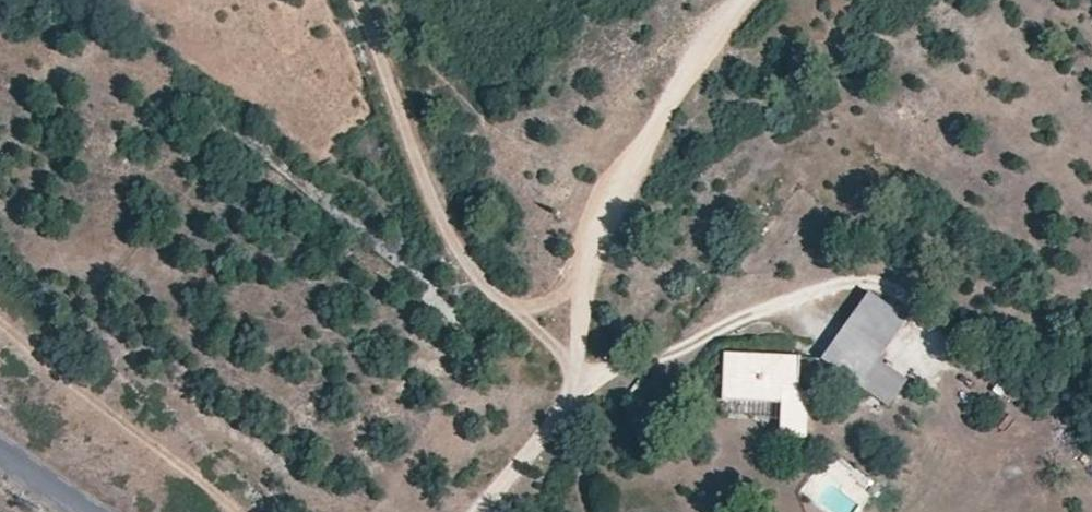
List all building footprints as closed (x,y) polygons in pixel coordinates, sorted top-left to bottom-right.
[(856,393),(909,319),(866,288),(813,362),(856,393)] [(918,325),(909,319),(856,393),(884,413),(902,386),(884,373),(918,325)] [(787,391),(787,354),(724,353),(723,400),(782,400),(781,414),(781,433),(807,434),(807,392),(787,391)] [(797,391),(798,354),(787,354),(787,391),(797,391)] [(782,400),(723,400),(723,413),(781,414),(782,400)]
